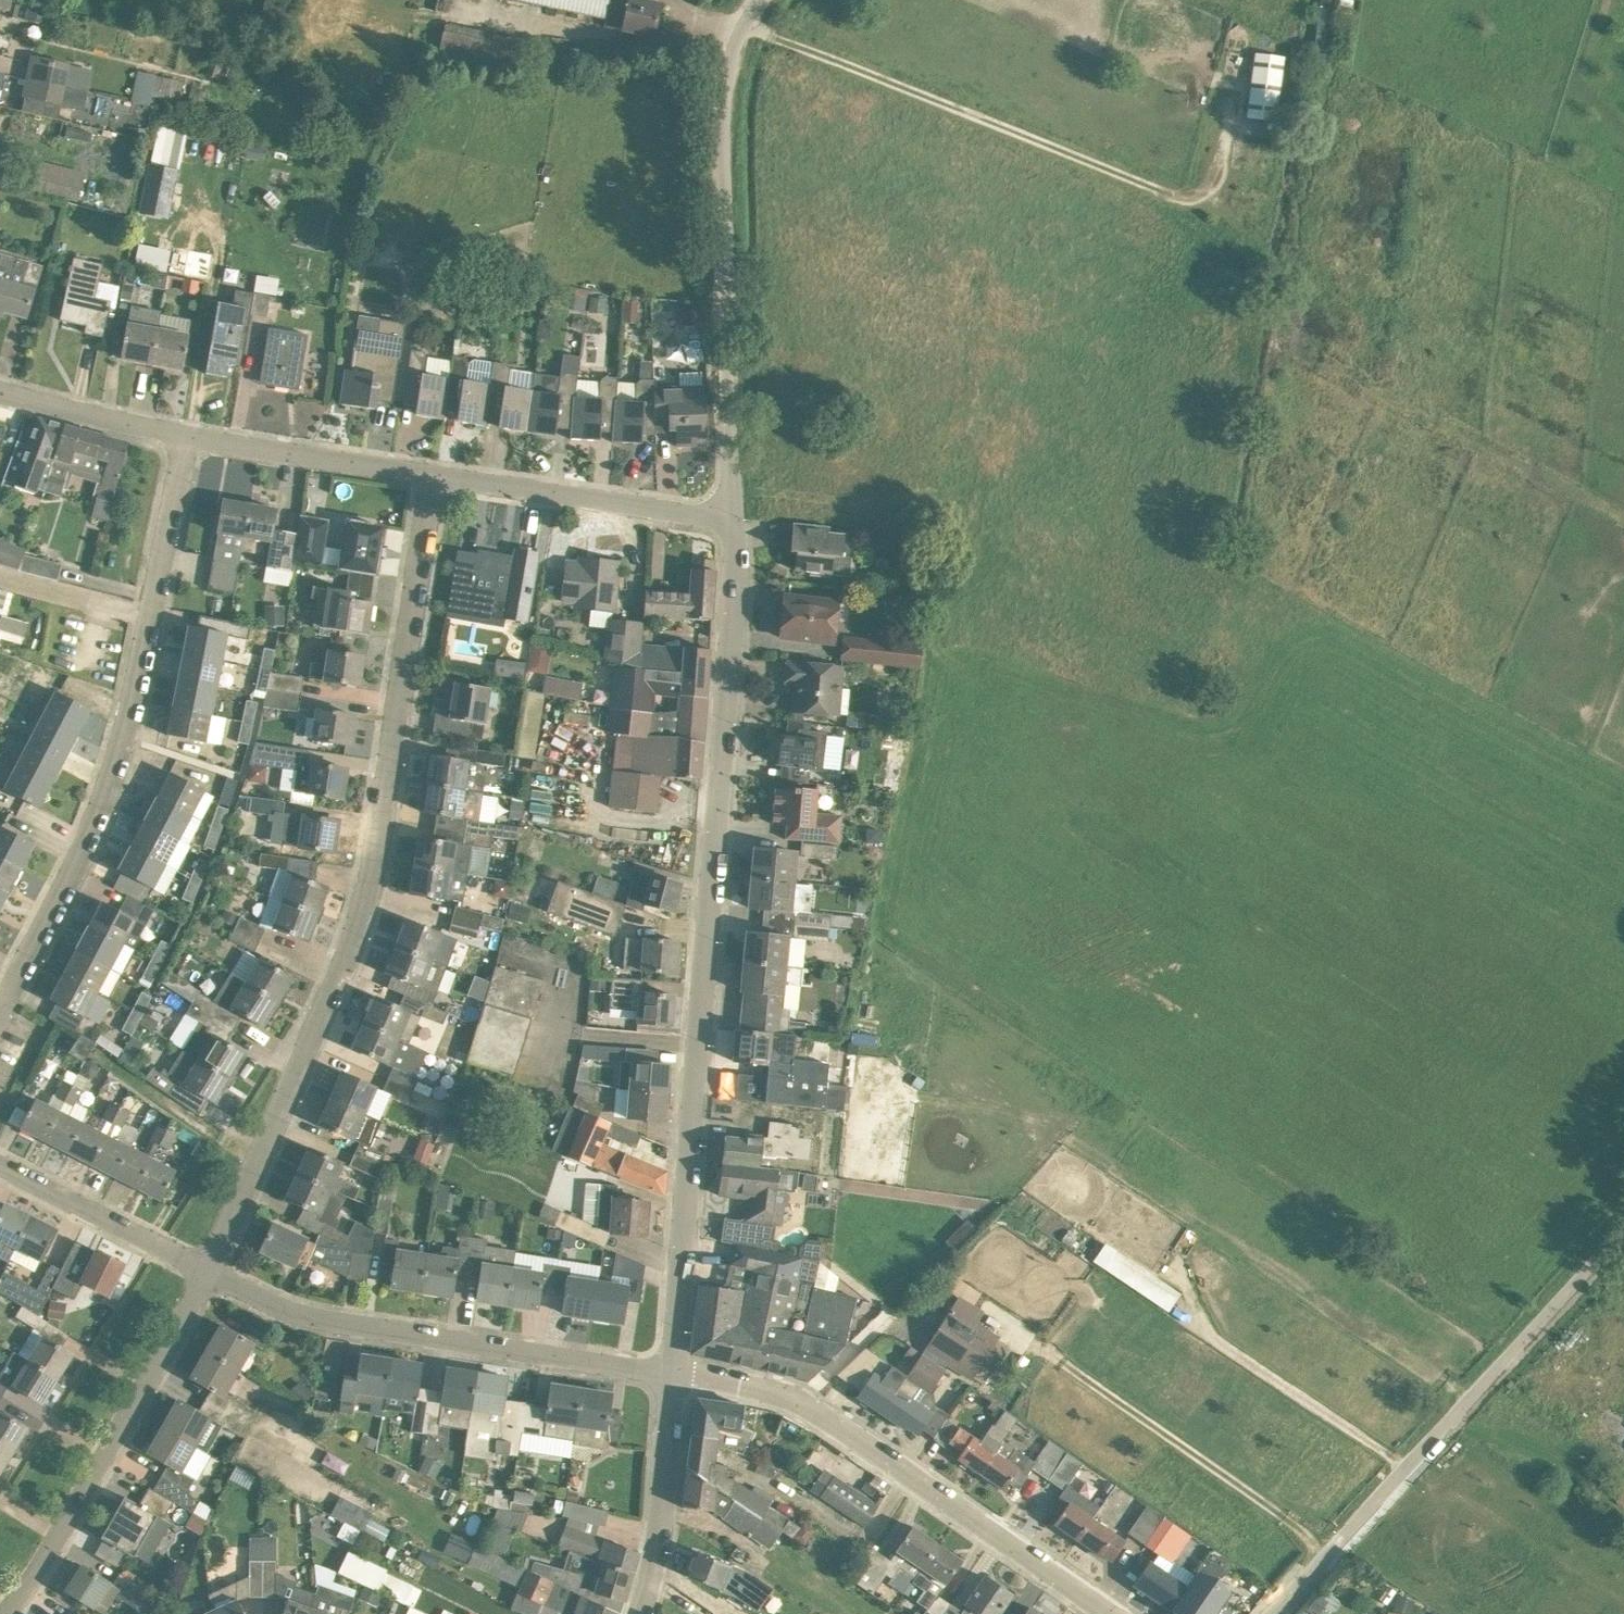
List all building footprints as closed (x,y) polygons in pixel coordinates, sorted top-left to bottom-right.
[(4,0),(0,0),(0,12),(9,14),(11,2),(4,0)] [(606,19),(609,2),(602,0),(514,0),(606,19)] [(660,6),(632,0),(610,0),(609,2),(606,19),(604,27),(653,37),(660,6)] [(1336,14),(1351,16),(1354,0),(1339,0),(1336,14)] [(20,6),(11,4),(9,14),(8,17),(17,20),(20,6)] [(24,21),(40,25),(44,8),(28,4),(24,21)] [(537,75),(544,47),(446,25),(440,53),(537,75)] [(1274,122),(1283,59),(1255,56),(1252,78),(1246,118),(1274,122)] [(63,90),(68,65),(31,57),(26,82),(63,90)] [(223,64),(211,59),(204,75),(217,80),(223,64)] [(175,102),(179,82),(138,73),(132,103),(149,107),(151,97),(175,102)] [(63,90),(26,82),(23,99),(25,99),(21,112),(55,120),(57,108),(83,114),(88,96),(63,90)] [(202,128),(190,126),(188,135),(200,137),(202,128)] [(151,163),(177,169),(179,169),(187,133),(158,127),(151,163)] [(248,145),(246,158),(259,160),(261,147),(248,145)] [(77,201),(84,174),(31,160),(24,187),(77,201)] [(151,163),(149,163),(139,213),(167,218),(177,169),(151,163)] [(176,245),(172,269),(207,273),(210,250),(176,245)] [(41,267),(0,256),(0,311),(26,319),(41,267)] [(95,299),(103,265),(74,259),(59,321),(86,327),(84,334),(102,338),(111,303),(95,299)] [(535,279),(536,271),(516,269),(515,277),(535,279)] [(439,276),(425,273),(422,288),(436,290),(439,276)] [(183,279),(181,292),(195,295),(197,282),(183,279)] [(120,298),(130,301),(134,286),(124,284),(120,298)] [(470,300),(472,288),(463,286),(461,299),(470,300)] [(505,302),(516,303),(518,291),(507,289),(505,302)] [(254,294),(234,291),(232,306),(218,304),(206,374),(227,378),(229,365),(241,367),(250,316),(254,294)] [(266,318),(269,297),(270,297),(254,294),(250,316),(266,318)] [(584,312),(586,298),(575,296),(573,310),(584,312)] [(607,299),(590,297),(589,313),(606,314),(607,299)] [(638,314),(638,302),(624,301),(624,313),(638,314)] [(291,312),(303,315),(305,305),(292,303),(291,312)] [(158,331),(161,312),(131,307),(122,359),(152,365),(158,331)] [(703,325),(702,307),(680,308),(681,326),(703,325)] [(400,362),(406,324),(382,321),(380,334),(356,330),(350,371),(346,371),(341,405),(365,409),(367,400),(392,404),(398,362),(400,362)] [(298,391),(308,335),(269,330),(263,367),(272,368),(269,386),(298,391)] [(181,370),(188,336),(158,331),(152,365),(181,370)] [(448,379),(450,362),(426,358),(422,352),(409,350),(402,405),(421,408),(420,417),(443,421),(444,411),(448,379)] [(555,429),(569,430),(574,398),(575,398),(577,381),(580,358),(563,356),(560,378),(557,392),(554,395),(531,392),(526,433),(554,437),(555,429)] [(485,418),(492,363),(473,361),(468,364),(464,359),(451,357),(450,362),(448,379),(444,411),(463,414),(461,423),(485,427),(486,418),(485,418)] [(509,388),(507,384),(509,370),(505,365),(492,363),(485,418),(486,418),(504,421),(503,430),(526,433),(531,392),(509,388)] [(702,389),(702,387),(701,388),(700,374),(680,374),(681,388),(653,390),(654,422),(668,422),(668,431),(672,435),(676,435),(676,447),(695,447),(694,439),(705,439),(703,410),(699,410),(698,389),(702,389)] [(615,401),(617,383),(617,379),(604,378),(599,382),(599,383),(577,381),(575,398),(571,431),(570,431),(569,440),(593,441),(593,432),(612,434),(615,401)] [(654,422),(653,390),(652,390),(652,381),(651,381),(639,381),(636,385),(617,383),(615,401),(612,434),(611,443),(635,444),(635,435),(655,437),(654,422)] [(46,492),(56,460),(64,426),(38,419),(28,447),(16,443),(4,476),(16,481),(17,481),(43,490),(44,491),(46,492)] [(89,480),(101,437),(64,426),(56,460),(46,492),(59,496),(66,473),(89,480)] [(107,520),(129,445),(101,437),(89,480),(101,483),(92,516),(107,520)] [(242,552),(250,505),(223,501),(208,589),(234,594),(242,552)] [(292,572),(294,561),(299,535),(282,532),(280,542),(271,541),(276,510),(250,505),(242,552),(268,556),(266,568),(292,572)] [(320,566),(325,539),(328,522),(300,517),(299,535),(294,561),(320,566)] [(375,576),(383,528),(348,522),(339,569),(375,576)] [(831,578),(833,557),(841,558),(844,535),(828,533),(829,528),(793,524),(790,553),(796,553),(794,570),(809,572),(809,575),(831,578)] [(24,555),(25,551),(0,542),(0,565),(18,571),(24,555)] [(527,609),(537,555),(516,552),(515,559),(480,553),(473,592),(509,598),(507,606),(527,609)] [(57,582),(61,565),(24,555),(18,571),(24,574),(57,582)] [(613,612),(618,563),(584,559),(583,565),(566,563),(562,602),(575,603),(575,608),(613,612)] [(711,621),(714,563),(692,562),(690,596),(689,620),(711,621)] [(913,597),(929,600),(932,586),(916,582),(913,597)] [(366,636),(371,604),(350,601),(351,593),(313,587),(311,599),(327,602),(323,629),(366,636)] [(689,620),(690,596),(645,593),(643,617),(689,620)] [(832,644),(837,602),(785,597),(781,638),(832,644)] [(265,606),(265,626),(284,626),(284,606),(265,606)] [(251,626),(200,616),(197,629),(188,627),(183,655),(221,662),(227,635),(249,639),(251,626)] [(637,652),(640,625),(610,622),(606,661),(640,669),(642,653),(637,652)] [(920,667),(922,647),(844,639),(842,659),(920,667)] [(530,670),(552,672),(554,644),(533,642),(530,670)] [(640,669),(640,671),(615,667),(611,708),(632,710),(651,714),(653,691),(663,694),(678,696),(706,698),(709,651),(686,648),(685,657),(642,653),(640,669)] [(275,651),(274,651),(264,649),(260,670),(270,672),(275,651)] [(359,687),(363,657),(328,652),(326,666),(311,663),(308,679),(359,687)] [(216,689),(221,662),(183,655),(178,681),(216,689)] [(838,716),(841,668),(787,664),(785,684),(796,685),(794,712),(838,716)] [(266,690),(270,672),(260,670),(255,691),(266,693),(266,690)] [(300,695),(303,678),(270,672),(266,690),(300,695)] [(579,701),(582,684),(545,677),(542,694),(544,695),(579,701)] [(211,716),(216,689),(178,681),(172,708),(211,716)] [(482,741),(490,689),(455,683),(452,702),(439,700),(434,734),(482,741)] [(298,712),(300,695),(266,690),(266,693),(263,707),(298,712)] [(77,735),(90,711),(56,692),(43,717),(77,735)] [(253,724),(257,706),(257,704),(246,701),(242,722),(253,724)] [(205,744),(211,716),(172,708),(167,736),(205,744)] [(702,744),(705,715),(679,712),(676,712),(651,714),(632,710),(611,708),(611,709),(610,709),(606,733),(617,735),(609,808),(655,814),(660,776),(700,780),(702,744)] [(350,746),(354,716),(317,710),(312,741),(350,746)] [(863,728),(865,713),(847,711),(846,727),(863,728)] [(77,735),(43,717),(30,741),(65,760),(77,735)] [(821,772),(825,733),(809,731),(810,723),(787,720),(785,736),(781,736),(781,738),(778,740),(777,748),(779,750),(778,764),(800,767),(800,769),(821,772)] [(248,746),(253,724),(242,722),(237,743),(248,746)] [(65,760),(30,741),(17,766),(52,784),(65,760)] [(307,767),(309,751),(255,744),(249,764),(297,771),(294,793),(342,800),(346,769),(312,764),(311,768),(307,767)] [(426,785),(465,791),(469,763),(478,764),(503,767),(504,754),(447,746),(445,759),(430,757),(426,784),(426,785)] [(52,784),(17,766),(4,791),(39,809),(52,784)] [(204,791),(170,773),(157,798),(191,816),(201,821),(213,797),(204,792),(204,791)] [(229,807),(237,782),(227,778),(218,804),(229,807)] [(520,828),(479,822),(483,793),(465,791),(426,785),(422,813),(436,815),(434,828),(492,837),(518,841),(520,828)] [(816,814),(817,793),(794,790),(794,792),(775,791),(772,825),(787,826),(786,840),(839,845),(842,816),(816,814)] [(282,818),(283,814),(285,803),(240,796),(240,797),(238,811),(274,816),(282,818)] [(191,816),(157,798),(144,822),(178,840),(191,816)] [(508,818),(521,820),(524,802),(511,800),(508,818)] [(210,826),(220,832),(228,810),(217,807),(210,826)] [(338,822),(287,814),(281,857),(292,858),(293,847),(333,854),(338,822)] [(165,865),(178,840),(144,822),(131,846),(165,865)] [(214,851),(220,832),(210,826),(203,847),(214,851)] [(34,845),(0,827),(0,859),(21,870),(34,845)] [(467,875),(471,847),(490,850),(492,837),(434,828),(432,841),(418,839),(414,867),(467,875)] [(868,829),(865,832),(865,838),(869,842),(875,842),(878,839),(878,833),(874,829),(868,829)] [(836,861),(837,847),(801,844),(800,857),(836,861)] [(165,865),(131,846),(118,871),(152,890),(165,865)] [(793,883),(796,854),(754,850),(752,879),(793,883)] [(318,915),(328,889),(314,884),(318,862),(260,854),(259,867),(278,870),(268,897),(282,902),(318,915)] [(0,859),(0,890),(8,894),(21,870),(0,859)] [(201,883),(209,864),(198,860),(191,878),(201,883)] [(463,902),(467,875),(414,867),(409,894),(463,902)] [(673,913),(680,884),(641,873),(638,884),(632,882),(626,906),(643,912),(644,905),(673,913)] [(612,902),(618,884),(598,877),(592,894),(612,902)] [(201,883),(191,878),(182,899),(192,903),(201,883)] [(790,912),(793,883),(752,879),(749,909),(790,912)] [(614,937),(625,907),(612,902),(592,894),(558,882),(547,912),(614,937)] [(0,890),(0,910),(8,894),(0,890)] [(122,945),(136,920),(101,902),(88,927),(122,945)] [(309,942),(318,916),(318,915),(282,902),(273,928),(309,942)] [(510,919),(526,924),(530,910),(514,905),(510,919)] [(503,920),(455,907),(452,920),(479,927),(501,932),(503,920)] [(225,910),(220,920),(234,926),(239,917),(225,910)] [(829,929),(830,915),(795,912),(793,925),(829,929)] [(260,941),(265,930),(258,926),(240,918),(234,929),(260,941)] [(479,927),(452,920),(448,932),(476,939),(479,927)] [(431,961),(441,935),(405,921),(395,947),(431,961)] [(828,939),(829,929),(793,925),(792,938),(792,939),(805,940),(828,942),(828,939)] [(133,951),(122,945),(88,927),(75,951),(110,969),(120,975),(133,951)] [(254,953),(260,941),(234,929),(229,940),(254,953)] [(744,963),(785,967),(787,937),(746,933),(744,963)] [(676,975),(679,942),(644,940),(641,972),(676,975)] [(161,965),(171,946),(161,941),(151,960),(161,965)] [(432,1006),(447,967),(431,961),(395,947),(385,974),(410,983),(405,995),(404,996),(421,1003),(431,1007),(432,1006)] [(97,993),(110,969),(75,951),(63,975),(97,993)] [(151,984),(161,965),(151,960),(141,979),(151,984)] [(292,980),(259,960),(245,984),(278,1004),(292,980)] [(779,1021),(785,967),(744,963),(741,992),(745,993),(741,1031),(793,1036),(804,1037),(805,1024),(779,1021)] [(533,1016),(543,982),(495,968),(485,1001),(533,1016)] [(84,1018),(97,993),(63,975),(49,1000),(84,1018)] [(606,986),(611,986),(611,978),(592,977),(590,990),(606,991),(606,986)] [(672,1027),(674,996),(640,994),(641,981),(611,978),(611,986),(609,1010),(638,1012),(637,1024),(672,1027)] [(278,1004),(245,984),(230,1007),(222,1008),(198,993),(192,1004),(234,1029),(242,1015),(263,1028),(278,1004)] [(141,1017),(151,998),(141,993),(131,1012),(141,1017)] [(443,1011),(432,1006),(431,1007),(421,1003),(416,1016),(374,998),(363,1023),(409,1044),(421,1016),(442,1025),(448,1013),(443,1011)] [(513,1078),(533,1016),(485,1001),(465,1064),(513,1078)] [(225,1044),(234,1029),(192,1004),(185,1014),(208,1029),(206,1033),(212,1037),(198,1060),(231,1080),(245,1056),(225,1044)] [(443,1011),(448,1013),(457,1017),(461,1010),(447,1004),(443,1011)] [(141,1017),(131,1012),(121,1031),(131,1036),(141,1017)] [(143,1013),(141,1017),(138,1022),(138,1023),(152,1031),(157,1021),(143,1013)] [(184,1021),(174,1039),(185,1045),(195,1027),(184,1021)] [(401,1071),(412,1046),(408,1044),(409,1044),(363,1023),(352,1049),(393,1067),(388,1079),(413,1091),(417,1082),(419,1078),(401,1071)] [(828,1064),(791,1061),(793,1036),(741,1031),(737,1031),(734,1062),(768,1065),(768,1063),(791,1065),(790,1078),(767,1076),(767,1078),(826,1083),(828,1064)] [(123,1050),(100,1035),(95,1043),(117,1057),(123,1050)] [(95,1046),(81,1036),(69,1054),(83,1064),(95,1046)] [(666,1094),(669,1066),(625,1062),(626,1049),(583,1045),(580,1059),(623,1063),(620,1091),(629,1091),(666,1094)] [(136,1057),(123,1050),(118,1060),(130,1067),(136,1057)] [(231,1080),(198,1060),(183,1083),(177,1079),(178,1079),(163,1069),(160,1074),(152,1069),(145,1080),(199,1116),(209,1100),(216,1104),(231,1080)] [(88,1078),(94,1076),(97,1070),(95,1064),(90,1061),(84,1063),(81,1069),(83,1075),(88,1078)] [(329,1099),(365,1115),(376,1089),(341,1073),(329,1099)] [(824,1109),(826,1083),(767,1078),(738,1075),(735,1100),(824,1109)] [(390,1095),(408,1103),(413,1091),(388,1079),(382,1091),(390,1095)] [(65,1099),(72,1086),(63,1081),(55,1097),(64,1102),(65,1099)] [(592,1101),(598,1085),(576,1081),(573,1093),(578,1095),(573,1107),(586,1113),(598,1118),(603,1105),(592,1101)] [(75,1104),(81,1091),(72,1086),(65,1099),(75,1104)] [(666,1094),(629,1091),(626,1119),(664,1122),(666,1094)] [(43,1141),(59,1111),(36,1099),(20,1129),(43,1141)] [(354,1140),(365,1115),(329,1099),(318,1125),(354,1140)] [(499,1104),(487,1100),(484,1111),(496,1115),(499,1104)] [(112,1122),(120,1108),(111,1103),(104,1118),(112,1122)] [(122,1127),(129,1114),(129,1113),(120,1108),(112,1122),(122,1127)] [(67,1153),(82,1124),(59,1111),(43,1141),(67,1153)] [(636,1148),(641,1135),(598,1118),(586,1113),(568,1158),(663,1195),(665,1173),(598,1146),(602,1134),(636,1148)] [(441,1121),(431,1116),(425,1130),(435,1134),(441,1121)] [(90,1165),(105,1136),(82,1124),(67,1153),(90,1165)] [(797,1138),(798,1127),(770,1124),(768,1139),(747,1136),(746,1141),(725,1139),(722,1165),(759,1168),(761,1158),(774,1159),(774,1157),(788,1159),(809,1161),(811,1140),(797,1138)] [(159,1146),(167,1130),(158,1125),(149,1142),(159,1146)] [(181,1127),(175,1136),(193,1148),(199,1138),(181,1127)] [(168,1151),(176,1134),(167,1130),(159,1146),(168,1151)] [(114,1177),(129,1148),(105,1136),(90,1165),(114,1177)] [(385,1155),(359,1143),(354,1155),(379,1166),(385,1155)] [(137,1189),(152,1160),(129,1148),(114,1177),(137,1189)] [(346,1197),(352,1200),(358,1188),(336,1178),(343,1164),(307,1149),(296,1175),(346,1197)] [(422,1172),(428,1156),(415,1151),(409,1166),(422,1172)] [(382,1181),(384,1168),(379,1166),(354,1155),(348,1166),(382,1181)] [(176,1172),(152,1160),(137,1189),(160,1201),(176,1172)] [(765,1242),(768,1226),(781,1227),(785,1191),(792,1192),(792,1188),(796,1189),(798,1172),(759,1168),(722,1165),(719,1191),(719,1195),(734,1197),(755,1200),(753,1215),(740,1220),(740,1222),(739,1222),(736,1245),(777,1253),(777,1251),(777,1247),(775,1245),(774,1244),(773,1243),(765,1242)] [(336,1219),(346,1197),(296,1175),(285,1200),(320,1216),(318,1221),(325,1224),(319,1237),(354,1254),(370,1256),(373,1233),(374,1231),(355,1223),(347,1236),(336,1230),(340,1221),(336,1219)] [(601,1185),(597,1228),(598,1228),(609,1233),(646,1237),(649,1203),(616,1201),(618,1186),(601,1185)] [(394,1189),(381,1187),(380,1187),(376,1211),(374,1231),(373,1233),(387,1235),(391,1203),(394,1189)] [(480,1201),(477,1218),(491,1221),(494,1203),(480,1201)] [(0,1216),(0,1260),(8,1264),(16,1248),(15,1248),(30,1218),(5,1206),(0,1216)] [(598,1228),(597,1228),(582,1221),(581,1221),(560,1211),(553,1226),(563,1231),(564,1231),(576,1236),(591,1243),(598,1228)] [(41,1261),(56,1231),(30,1218),(15,1248),(16,1248),(41,1261)] [(736,1245),(739,1222),(740,1222),(740,1220),(738,1221),(724,1219),(721,1242),(734,1245),(736,1245)] [(354,1254),(319,1237),(315,1245),(273,1225),(261,1252),(293,1266),(304,1270),(310,1258),(347,1276),(347,1279),(366,1282),(370,1256),(354,1254)] [(561,1241),(563,1231),(548,1228),(546,1238),(561,1241)] [(574,1248),(576,1236),(564,1231),(561,1246),(574,1248)] [(945,1242),(957,1253),(968,1242),(956,1231),(945,1242)] [(451,1296),(455,1274),(467,1276),(473,1238),(460,1236),(458,1249),(443,1246),(441,1259),(426,1257),(421,1292),(451,1296)] [(507,1305),(512,1270),(515,1251),(486,1247),(487,1240),(473,1238),(467,1276),(480,1278),(476,1300),(507,1305)] [(421,1292),(426,1257),(396,1252),(398,1242),(385,1240),(381,1262),(394,1264),(391,1287),(421,1292)] [(108,1297),(123,1266),(96,1252),(96,1253),(75,1243),(61,1271),(52,1289),(74,1300),(82,1284),(108,1297)] [(777,1253),(736,1245),(734,1245),(730,1266),(750,1270),(745,1292),(740,1322),(769,1328),(803,1336),(812,1288),(813,1288),(819,1262),(777,1253)] [(1180,1295),(1115,1252),(1103,1269),(1168,1312),(1180,1295)] [(639,1303),(642,1280),(645,1267),(645,1266),(616,1253),(612,1276),(629,1279),(628,1288),(610,1286),(598,1284),(592,1318),(623,1323),(626,1301),(639,1303)] [(61,1271),(50,1265),(37,1290),(4,1272),(0,1280),(0,1293),(22,1307),(22,1306),(39,1316),(52,1289),(61,1271)] [(553,1289),(556,1267),(543,1265),(542,1275),(512,1270),(507,1305),(537,1309),(540,1287),(553,1289)] [(598,1284),(568,1279),(570,1269),(556,1267),(553,1289),(566,1291),(562,1314),(592,1318),(598,1284)] [(740,1323),(740,1322),(745,1292),(701,1287),(702,1286),(700,1286),(696,1318),(740,1323)] [(847,1345),(850,1330),(855,1329),(857,1319),(853,1316),(857,1299),(813,1288),(812,1288),(803,1336),(769,1328),(766,1343),(769,1343),(763,1370),(809,1381),(847,1346),(847,1345)] [(62,1320),(64,1303),(49,1301),(47,1318),(62,1320)] [(72,1355),(61,1349),(69,1336),(38,1317),(39,1316),(22,1306),(22,1307),(15,1318),(39,1332),(38,1335),(41,1336),(26,1361),(57,1379),(72,1355)] [(970,1379),(996,1339),(952,1311),(926,1350),(970,1379)] [(769,1328),(740,1322),(740,1323),(696,1318),(692,1354),(763,1370),(769,1343),(766,1343),(769,1328)] [(237,1370),(252,1344),(261,1349),(268,1338),(248,1326),(242,1338),(222,1327),(207,1353),(237,1370)] [(921,1355),(910,1347),(903,1358),(914,1365),(920,1356),(921,1355)] [(11,1384),(42,1404),(57,1379),(26,1361),(13,1353),(6,1364),(18,1372),(11,1384)] [(234,1399),(248,1376),(237,1370),(207,1353),(192,1379),(212,1391),(205,1402),(246,1426),(255,1411),(234,1399)] [(917,1435),(929,1417),(931,1415),(912,1402),(920,1390),(928,1395),(945,1370),(921,1355),(920,1356),(914,1365),(906,1376),(896,1391),(881,1413),(904,1429),(906,1427),(917,1435)] [(384,1406),(391,1361),(361,1357),(357,1379),(345,1377),(339,1413),(352,1415),(354,1402),(371,1404),(370,1415),(382,1417),(384,1406)] [(896,1391),(906,1376),(896,1369),(877,1357),(867,1372),(864,1369),(854,1384),(863,1390),(858,1397),(881,1413),(896,1391)] [(418,1388),(421,1366),(391,1361),(384,1406),(413,1411),(409,1440),(422,1442),(423,1435),(424,1435),(430,1390),(418,1388)] [(468,1430),(477,1375),(446,1370),(443,1392),(430,1390),(424,1435),(437,1437),(439,1426),(467,1430),(468,1430)] [(516,1404),(503,1402),(507,1379),(477,1375),(468,1430),(467,1430),(463,1457),(496,1462),(497,1454),(518,1457),(521,1433),(525,1405),(516,1403),(516,1404)] [(0,1381),(0,1396),(2,1397),(9,1387),(0,1381)] [(312,1393),(301,1381),(289,1391),(300,1404),(312,1393)] [(573,1441),(581,1391),(551,1386),(547,1408),(525,1405),(521,1433),(573,1441)] [(617,1443),(620,1420),(607,1418),(611,1396),(581,1391),(573,1441),(573,1445),(603,1450),(605,1441),(617,1443)] [(741,1428),(744,1407),(697,1400),(692,1436),(712,1439),(712,1444),(730,1450),(730,1451),(742,1456),(745,1448),(752,1434),(741,1428)] [(203,1451),(218,1425),(240,1437),(246,1426),(205,1402),(199,1413),(179,1402),(164,1428),(203,1451)] [(959,1429),(947,1420),(933,1440),(945,1449),(949,1443),(953,1446),(962,1452),(957,1459),(980,1475),(1017,1420),(1004,1411),(994,1426),(992,1425),(980,1442),(966,1432),(965,1433),(959,1429)] [(11,1453),(26,1429),(0,1413),(0,1447),(11,1453)] [(192,1479),(206,1454),(203,1452),(203,1451),(164,1428),(149,1454),(168,1466),(154,1491),(173,1502),(173,1503),(192,1514),(193,1514),(198,1505),(187,1492),(194,1480),(192,1479)] [(376,1439),(363,1433),(358,1443),(372,1449),(376,1439)] [(712,1439),(692,1436),(691,1436),(687,1470),(780,1533),(781,1532),(791,1538),(799,1526),(768,1506),(769,1503),(751,1492),(750,1493),(734,1483),(734,1480),(725,1478),(730,1451),(730,1450),(712,1444),(712,1439)] [(1017,1490),(1027,1475),(1031,1469),(1048,1480),(1066,1454),(1048,1442),(1033,1462),(1003,1442),(980,1475),(1003,1491),(1008,1484),(1017,1490)] [(11,1453),(0,1447),(0,1471),(11,1453)] [(1097,1510),(1099,1508),(1091,1503),(1071,1489),(1072,1487),(1068,1485),(1082,1465),(1066,1454),(1048,1480),(1063,1491),(1049,1512),(1058,1518),(1053,1525),(1076,1541),(1092,1519),(1091,1519),(1097,1510)] [(419,1471),(435,1478),(442,1463),(426,1456),(419,1471)] [(772,1480),(777,1469),(759,1462),(755,1473),(772,1480)] [(780,1533),(687,1470),(682,1508),(711,1512),(748,1537),(750,1535),(769,1549),(780,1533)] [(877,1506),(833,1477),(819,1499),(863,1527),(877,1506)] [(1108,1482),(1103,1490),(1109,1494),(1114,1486),(1108,1482)] [(163,1520),(173,1503),(173,1502),(154,1491),(149,1488),(138,1505),(124,1497),(101,1539),(134,1558),(134,1556),(148,1564),(170,1524),(163,1520)] [(508,1511),(510,1496),(501,1494),(502,1491),(494,1490),(493,1496),(485,1495),(484,1504),(497,1510),(508,1511)] [(532,1515),(533,1506),(532,1505),(533,1494),(511,1491),(510,1496),(508,1511),(528,1514),(532,1515)] [(578,1492),(568,1491),(566,1500),(577,1502),(578,1492)] [(365,1534),(376,1515),(340,1496),(330,1516),(346,1524),(360,1532),(365,1534)] [(565,1500),(554,1498),(550,1513),(561,1516),(565,1500)] [(193,1514),(207,1522),(214,1509),(200,1501),(198,1505),(193,1514)] [(604,1527),(608,1512),(565,1502),(562,1517),(604,1527)] [(1145,1546),(1162,1521),(1165,1517),(1148,1505),(1127,1534),(1145,1546)] [(520,1534),(528,1514),(508,1511),(497,1510),(492,1523),(520,1534)] [(200,1534),(207,1522),(193,1514),(192,1514),(185,1526),(200,1534)] [(1125,1542),(1107,1530),(1092,1519),(1076,1541),(1100,1557),(1101,1555),(1112,1562),(1125,1542)] [(1185,1589),(1185,1588),(1163,1573),(1187,1537),(1162,1521),(1145,1546),(1160,1556),(1143,1581),(1152,1587),(1147,1595),(1170,1610),(1185,1589)] [(352,1546),(360,1532),(346,1524),(339,1538),(352,1546)] [(638,1553),(587,1535),(564,1527),(557,1548),(604,1564),(632,1572),(638,1553)] [(938,1545),(912,1528),(890,1561),(872,1549),(850,1580),(872,1595),(876,1589),(886,1575),(892,1579),(899,1569),(914,1579),(938,1545)] [(249,1561),(262,1561),(262,1537),(249,1537),(249,1561)] [(262,1537),(262,1561),(275,1561),(275,1537),(262,1537)] [(943,1588),(961,1561),(938,1545),(914,1579),(911,1583),(923,1591),(915,1602),(926,1610),(923,1613),(943,1613),(949,1606),(937,1597),(943,1588)] [(392,1560),(396,1550),(390,1547),(386,1557),(392,1560)] [(480,1568),(487,1553),(476,1547),(468,1562),(480,1568)] [(1170,1610),(1176,1613),(1215,1613),(1217,1610),(1224,1600),(1205,1587),(1214,1572),(1222,1578),(1232,1564),(1212,1549),(1185,1588),(1185,1589),(1170,1610)] [(387,1571),(347,1552),(337,1574),(404,1605),(414,1587),(385,1574),(387,1571)] [(695,1552),(685,1576),(775,1613),(779,1613),(782,1607),(791,1613),(801,1613),(804,1611),(786,1597),(751,1575),(695,1552)] [(530,1572),(530,1573),(487,1553),(480,1568),(522,1586),(511,1610),(521,1613),(556,1613),(557,1612),(560,1613),(619,1613),(530,1572)] [(262,1598),(262,1561),(249,1561),(249,1576),(209,1593),(208,1598),(214,1611),(215,1613),(242,1613),(236,1600),(248,1598),(262,1598)] [(275,1598),(275,1561),(262,1561),(262,1598),(275,1598)] [(604,1564),(599,1579),(581,1574),(580,1575),(534,1563),(530,1572),(619,1613),(620,1613),(632,1572),(604,1564)] [(83,1567),(66,1592),(101,1613),(104,1613),(119,1592),(142,1606),(150,1593),(131,1582),(121,1576),(118,1574),(112,1585),(83,1567)] [(121,1576),(131,1582),(135,1576),(125,1569),(121,1576)] [(1011,1595),(985,1578),(961,1613),(949,1606),(943,1613),(998,1613),(1011,1595)] [(349,1611),(354,1598),(318,1585),(310,1609),(308,1613),(348,1613),(349,1611)] [(358,1598),(376,1607),(381,1595),(363,1587),(358,1598)] [(414,1587),(405,1603),(414,1608),(422,1590),(414,1587)] [(1324,1599),(1318,1595),(1307,1611),(1311,1613),(1319,1613),(1324,1607),(1331,1612),(1337,1611),(1340,1606),(1338,1600),(1332,1596),(1333,1594),(1329,1591),(1324,1599)] [(1414,1600),(1396,1596),(1392,1613),(1398,1613),(1411,1613),(1414,1600)] [(310,1609),(287,1601),(282,1613),(308,1613),(310,1609)]
